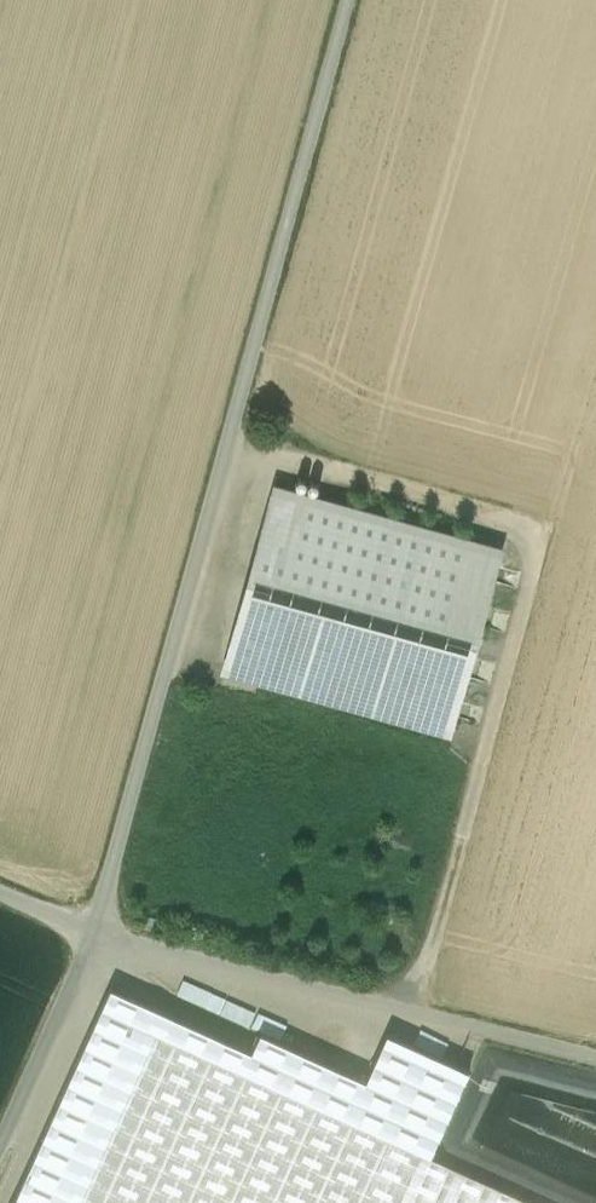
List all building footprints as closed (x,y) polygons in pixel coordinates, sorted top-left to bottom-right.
[(500,552),(274,490),(225,669),(450,731),(500,552)] [(431,1156),(469,1071),(388,1035),(366,1081),(261,1033),(252,1053),(111,988),(14,1202),(534,1202),(431,1156)]
